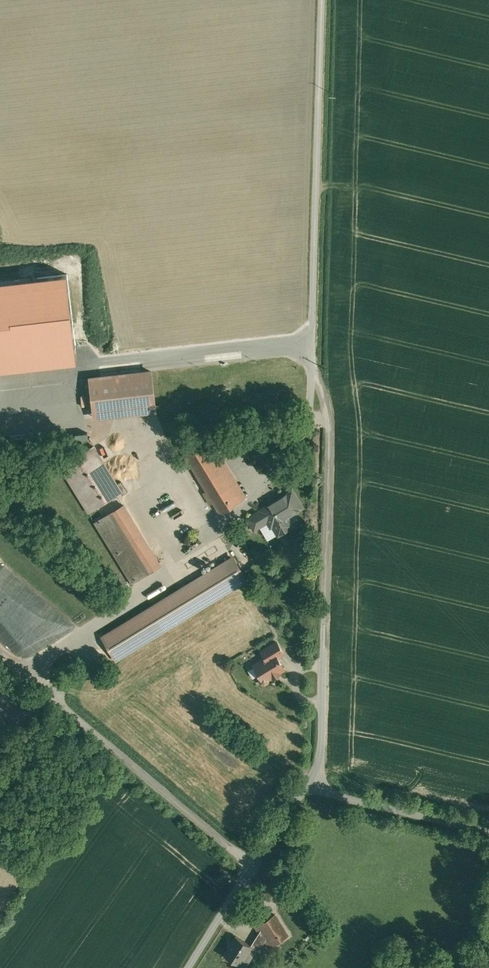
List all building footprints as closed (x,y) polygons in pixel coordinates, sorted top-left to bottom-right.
[(33,328),(32,305),(27,305),(28,316),(22,316),(22,329),(33,328)] [(145,337),(83,341),(85,383),(147,379),(145,337)] [(21,397),(11,398),(11,406),(21,405),(21,397)] [(230,467),(190,401),(169,413),(209,479),(230,467)] [(111,458),(85,412),(51,432),(78,478),(111,458)] [(150,528),(115,468),(89,484),(125,543),(150,528)] [(293,490),(248,515),(255,527),(270,519),(278,533),(292,525),(287,516),(302,508),(293,490)] [(236,549),(221,524),(92,598),(106,624),(236,549)] [(262,650),(266,658),(275,653),(277,657),(284,653),(277,641),(262,650)] [(277,657),(275,653),(266,658),(254,665),(261,676),(260,680),(262,683),(265,683),(268,682),(269,677),(273,675),(274,675),(279,672),(279,671),(284,668),(277,657)] [(268,900),(250,913),(265,934),(283,921),(268,900)] [(231,916),(215,944),(234,955),(250,926),(231,916)]
